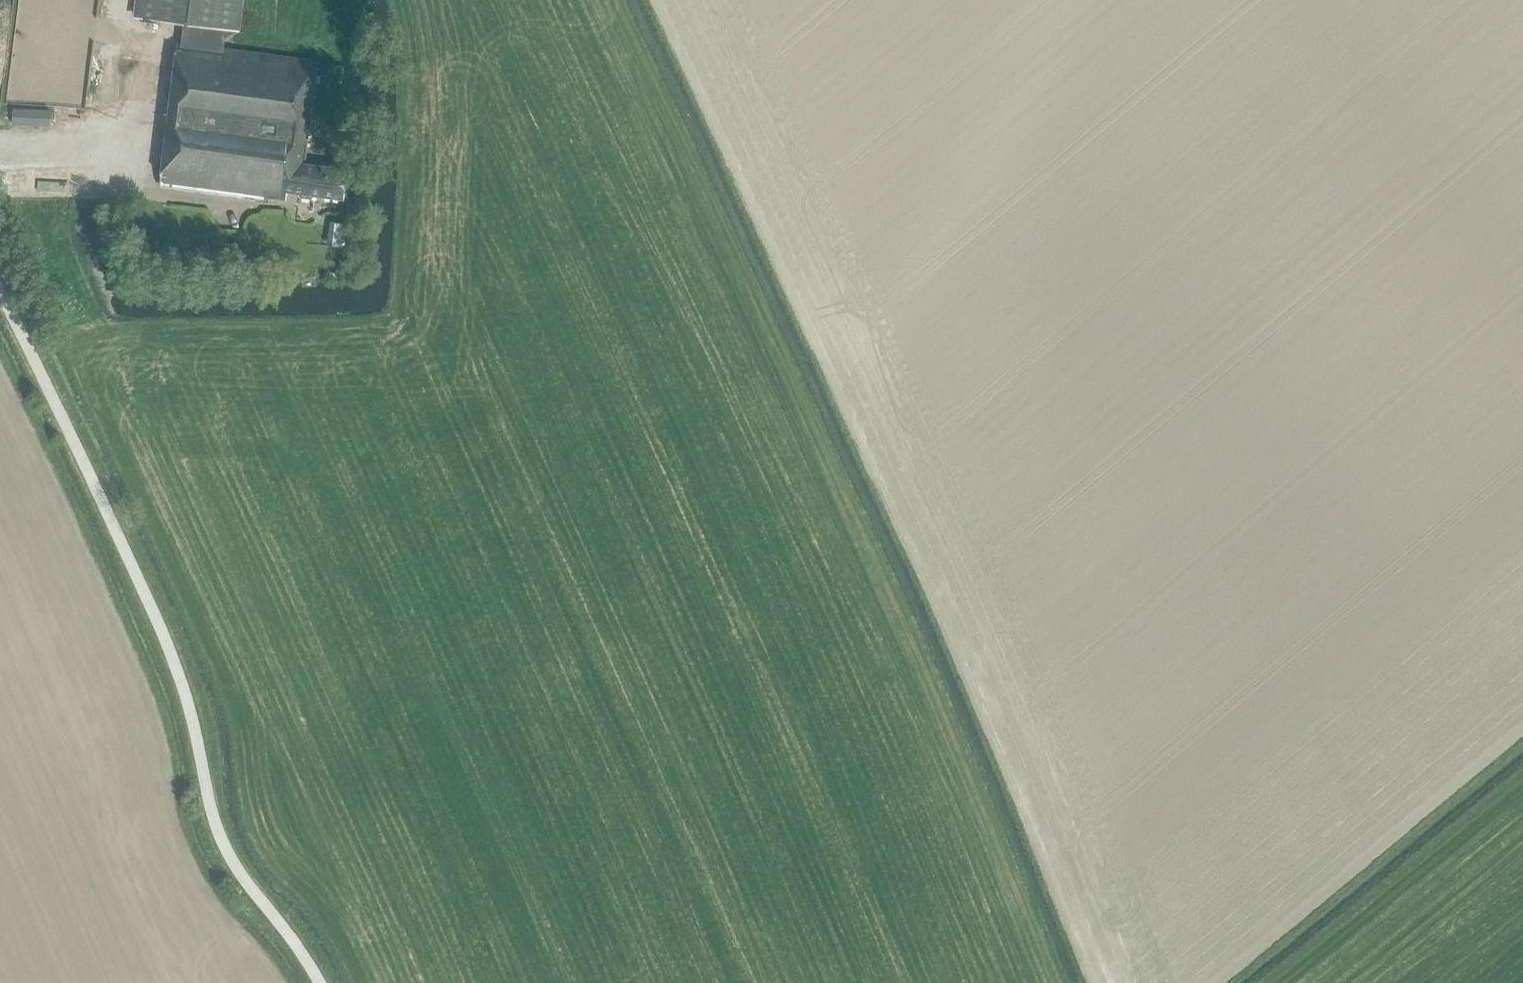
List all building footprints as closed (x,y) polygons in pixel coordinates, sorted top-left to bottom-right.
[(313,195),(340,199),(344,170),(302,164),(317,62),(223,50),(226,30),(239,31),(243,0),(136,0),(134,17),(183,23),(180,45),(177,44),(159,185),(264,199),(265,198),(284,200),(285,192),(297,193),(298,197),(309,199),(313,195)] [(40,194),(69,194),(69,171),(40,171),(40,194)] [(328,243),(345,246),(349,223),(332,220),(328,243)]
